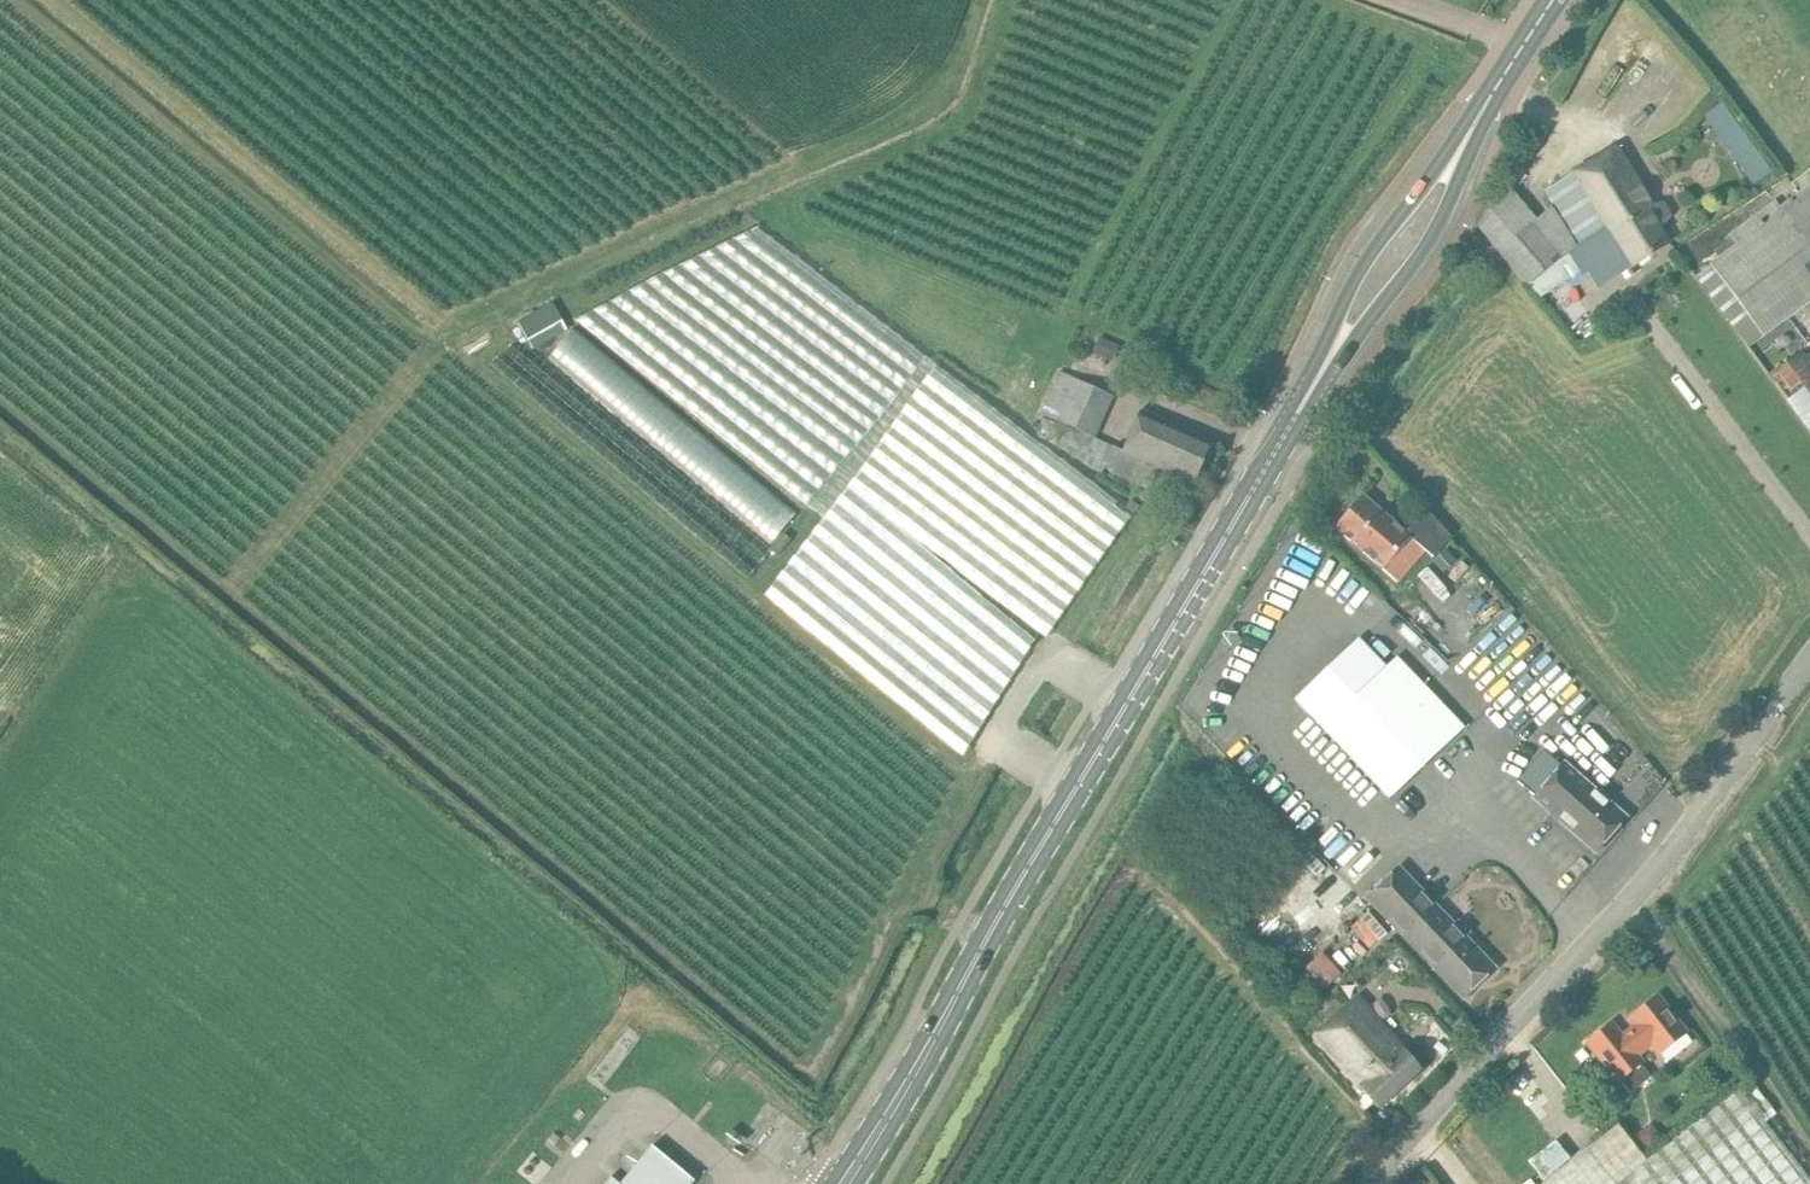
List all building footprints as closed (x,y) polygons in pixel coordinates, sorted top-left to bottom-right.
[(1771,171),(1721,103),(1703,116),(1753,185),(1771,171)] [(1653,206),(1615,146),(1543,191),(1553,207),(1536,220),(1506,186),(1479,227),(1538,298),(1580,272),(1583,275),(1588,272),(1597,287),(1668,243),(1658,226),(1669,215),(1662,204),(1653,206)] [(1709,263),(1694,274),(1748,348),(1809,302),(1809,183),(1779,206),(1775,200),(1727,235),(1734,244),(1709,263)] [(527,340),(562,321),(552,303),(517,322),(527,340)] [(543,357),(775,539),(799,507),(568,326),(543,357)] [(1099,337),(1092,354),(1113,361),(1119,345),(1099,337)] [(1771,377),(1809,431),(1809,364),(1802,354),(1771,377)] [(1149,486),(1158,467),(1193,483),(1211,441),(1141,409),(1123,451),(1095,439),(1114,396),(1059,372),(1040,414),(1044,416),(1036,433),(1059,443),(1057,448),(1102,474),(1105,468),(1134,480),(1134,479),(1149,486)] [(1362,495),(1333,528),(1379,567),(1380,567),(1391,576),(1396,581),(1424,549),(1433,557),(1451,536),(1425,506),(1404,531),(1362,495)] [(1359,636),(1293,699),(1389,799),(1465,726),(1397,655),(1386,665),(1359,636)] [(1564,761),(1561,765),(1544,750),(1517,780),(1534,795),(1532,798),(1595,853),(1627,817),(1564,761)] [(1398,866),(1366,897),(1463,999),(1495,968),(1398,866)] [(1357,996),(1312,1034),(1379,1109),(1421,1069),(1357,996)] [(1659,1053),(1686,1032),(1658,996),(1632,1017),(1639,1026),(1623,1039),(1612,1024),(1588,1042),(1629,1094),(1651,1077),(1640,1063),(1642,1062),(1635,1053),(1650,1041),(1659,1053)] [(1737,1088),(1646,1160),(1618,1124),(1541,1183),(1809,1183),(1809,1181),(1737,1088)] [(1663,1139),(1650,1123),(1635,1135),(1648,1151),(1663,1139)] [(603,1183),(691,1183),(693,1181),(651,1146),(619,1183),(610,1176),(603,1183)]
